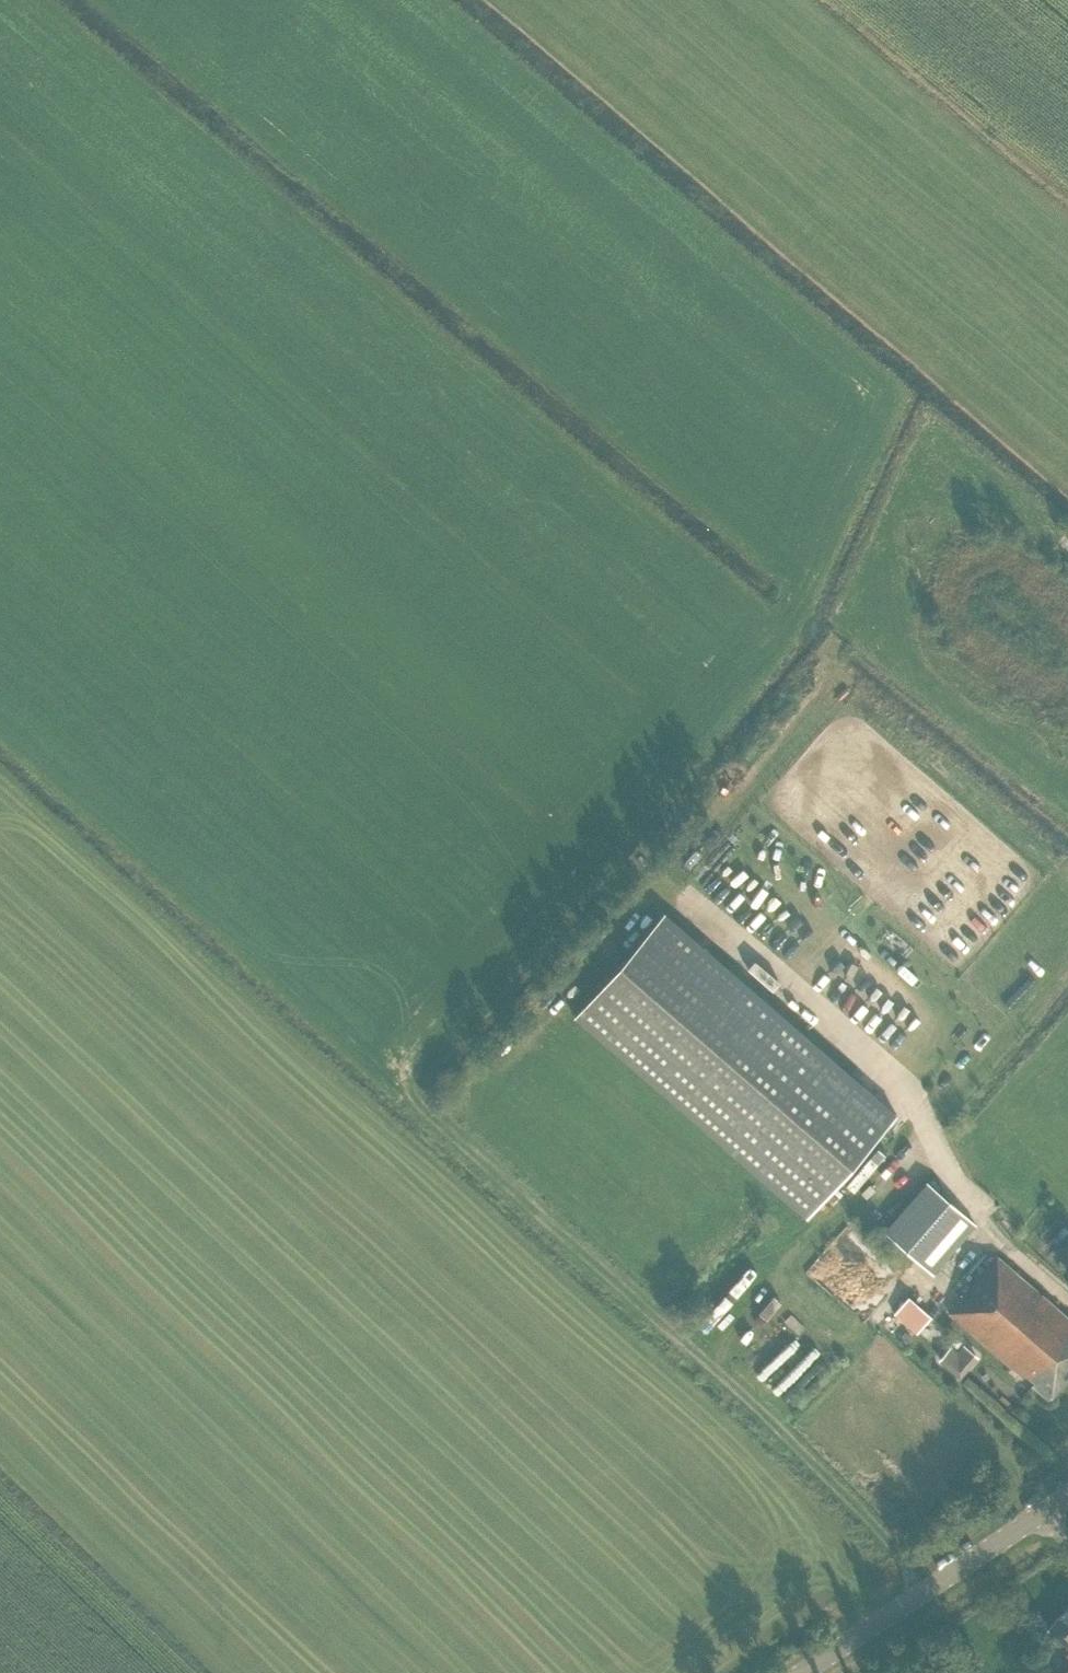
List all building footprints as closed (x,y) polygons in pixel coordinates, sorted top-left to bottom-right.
[(896,1114),(664,913),(575,1015),(807,1217),(896,1114)] [(926,1181),(883,1231),(932,1273),(975,1223),(948,1200),(926,1181)] [(997,1257),(948,1312),(1020,1374),(1022,1371),(1035,1382),(1032,1385),(1049,1399),(1067,1377),(1067,1319),(997,1257)] [(917,1333),(932,1316),(948,1296),(934,1284),(917,1304),(908,1296),(894,1313),(917,1333)] [(959,1377),(977,1358),(957,1340),(940,1360),(959,1377)] [(1047,1628),(1067,1647),(1067,1605),(1047,1628)]
